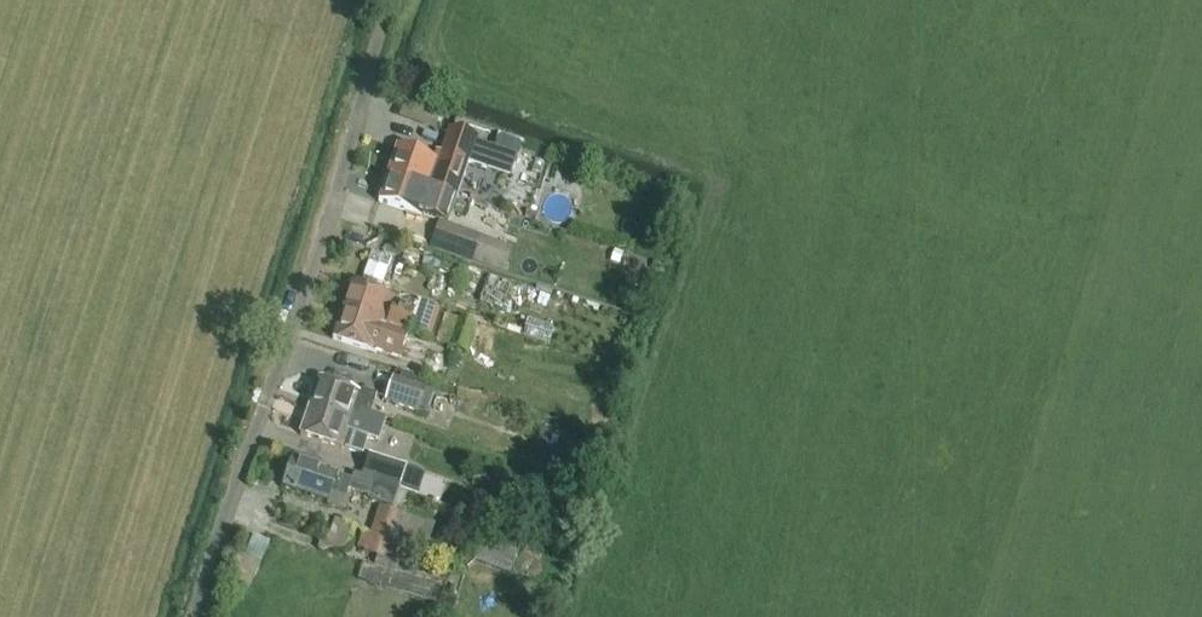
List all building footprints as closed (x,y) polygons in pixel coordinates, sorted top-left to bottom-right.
[(388,176),(454,198),(466,163),(486,170),(494,149),(474,142),(475,139),(451,131),(442,155),(440,163),(397,148),(388,176)] [(517,157),(494,149),(486,170),(510,178),(517,157)] [(388,176),(379,203),(440,224),(440,223),(446,225),(454,198),(388,176)] [(440,224),(433,242),(476,259),(484,239),(446,225),(440,223),(440,224)] [(615,251),(611,263),(619,266),(623,254),(615,251)] [(492,291),(510,297),(515,282),(496,276),(492,291)] [(416,311),(393,303),(394,299),(351,285),(342,312),(408,335),(428,342),(440,309),(419,302),(416,311)] [(332,341),(375,355),(376,351),(399,359),(408,335),(342,312),(332,341)] [(385,402),(417,413),(425,390),(393,379),(386,400),(385,402)] [(371,413),(376,397),(362,392),(361,395),(319,381),(309,409),(352,423),(349,432),(367,439),(379,443),(387,419),(371,413)] [(349,432),(352,423),(309,409),(300,437),(361,457),(367,439),(349,432)] [(328,504),(330,496),(345,500),(348,490),(370,497),(377,477),(363,472),(362,476),(353,473),(350,482),(319,472),(321,464),(294,455),(292,463),(283,489),(328,504)] [(363,472),(377,477),(402,485),(407,470),(407,469),(408,467),(369,455),(369,456),(363,472)] [(480,485),(492,484),(491,474),(479,476),(480,485)] [(544,519),(508,504),(499,525),(536,540),(544,519)] [(411,568),(425,524),(380,509),(372,534),(363,532),(357,550),(411,568)] [(355,526),(337,520),(328,545),(347,551),(355,526)] [(513,568),(522,541),(488,529),(478,556),(513,568)] [(245,558),(239,573),(256,580),(262,565),(245,558)]
